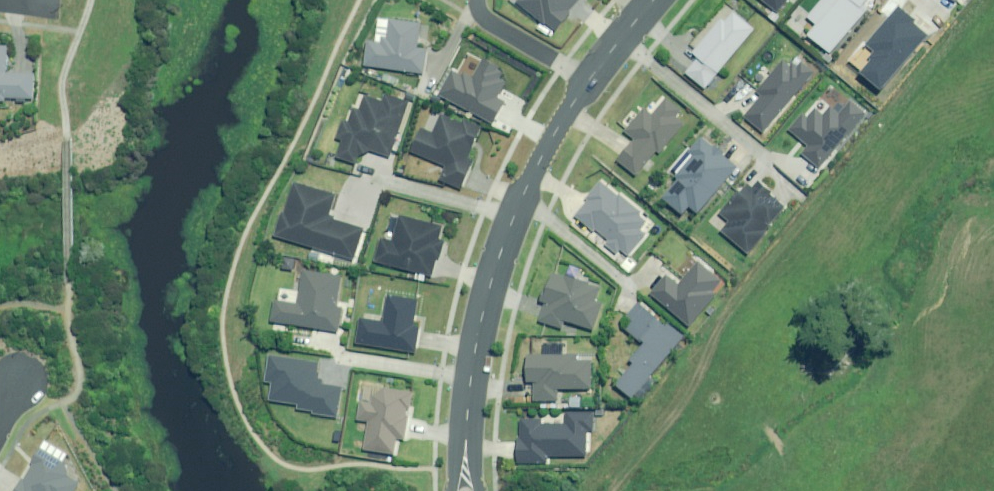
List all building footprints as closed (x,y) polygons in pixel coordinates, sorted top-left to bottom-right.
[(519,2),(555,33),(571,14),(568,12),(578,0),(521,0),(519,2)] [(777,12),(787,0),(762,0),(777,12)] [(810,18),(819,26),(811,36),(832,53),(867,11),(863,7),(869,0),(824,0),(810,18)] [(754,30),(730,10),(695,54),(700,58),(687,74),(706,89),(754,30)] [(421,24),(391,20),(387,44),(370,42),(366,66),(424,75),(427,50),(417,49),(421,24)] [(0,47),(0,102),(19,102),(19,99),(35,99),(36,75),(8,74),(9,47),(0,47)] [(502,68),(484,58),(473,78),(454,69),(440,96),(495,125),(515,87),(497,78),(502,68)] [(802,61),(796,67),(793,64),(791,67),(784,61),(756,95),(759,98),(742,118),(754,128),(762,135),(815,71),(802,61)] [(388,94),(386,102),(366,95),(361,110),(357,108),(352,123),(344,120),(337,139),(343,141),(337,158),(357,165),(360,155),(374,151),(393,158),(412,102),(388,94)] [(840,115),(817,97),(790,130),(810,146),(804,154),(821,169),(867,113),(852,101),(840,115)] [(658,152),(661,154),(687,128),(676,117),(680,112),(667,99),(652,115),(646,109),(625,130),(636,141),(619,159),(635,175),(658,152)] [(440,180),(463,190),(480,151),(474,148),(482,129),(463,121),(462,124),(442,115),(434,134),(423,129),(413,152),(445,166),(440,180)] [(717,146),(715,149),(702,138),(691,151),(695,155),(677,177),(680,180),(665,198),(685,215),(692,207),(700,214),(738,167),(723,155),(725,153),(717,146)] [(772,191),(756,180),(750,188),(739,190),(734,197),(726,197),(713,214),(722,221),(714,232),(743,253),(761,229),(765,232),(781,210),(766,199),(772,191)] [(622,195),(621,197),(600,182),(572,219),(594,235),(609,247),(618,254),(621,250),(630,257),(646,235),(640,231),(650,219),(642,213),(643,212),(622,195)] [(336,195),(296,184),(287,213),(284,212),(277,237),(357,259),(365,229),(330,219),(336,195)] [(447,229),(401,216),(394,242),(382,239),(376,262),(433,277),(439,257),(442,257),(445,244),(443,243),(447,229)] [(721,282),(698,263),(680,285),(668,274),(651,294),(690,326),(717,294),(714,291),(721,282)] [(341,277),(304,272),(300,305),(277,301),(274,324),(340,332),(343,309),(337,308),(341,277)] [(587,285),(588,283),(581,280),(568,276),(567,278),(554,274),(538,322),(563,330),(565,321),(595,331),(603,304),(596,301),(600,289),(587,285)] [(419,300),(389,296),(385,323),(360,319),(357,345),(418,352),(421,328),(415,327),(419,300)] [(645,308),(639,303),(628,317),(634,321),(627,330),(645,344),(633,361),(637,364),(619,386),(635,399),(685,337),(670,325),(668,327),(645,308)] [(271,382),(268,400),(297,404),(297,408),(312,410),(312,412),(336,416),(341,386),(321,383),(322,379),(316,378),(318,363),(268,355),(264,381),(271,382)] [(579,356),(529,356),(530,384),(533,384),(534,401),(561,401),(561,391),(595,390),(595,362),(579,362),(579,356)] [(388,388),(369,402),(362,401),(359,422),(368,423),(365,450),(396,455),(398,436),(407,438),(414,391),(388,388)] [(588,457),(588,453),(588,431),(595,431),(595,414),(565,413),(565,425),(541,425),(541,419),(521,419),(521,438),(515,437),(515,463),(549,463),(549,457),(582,457),(588,457)] [(64,465),(67,460),(44,447),(25,480),(23,479),(16,490),(77,490),(81,483),(71,477),(75,471),(64,465)]
